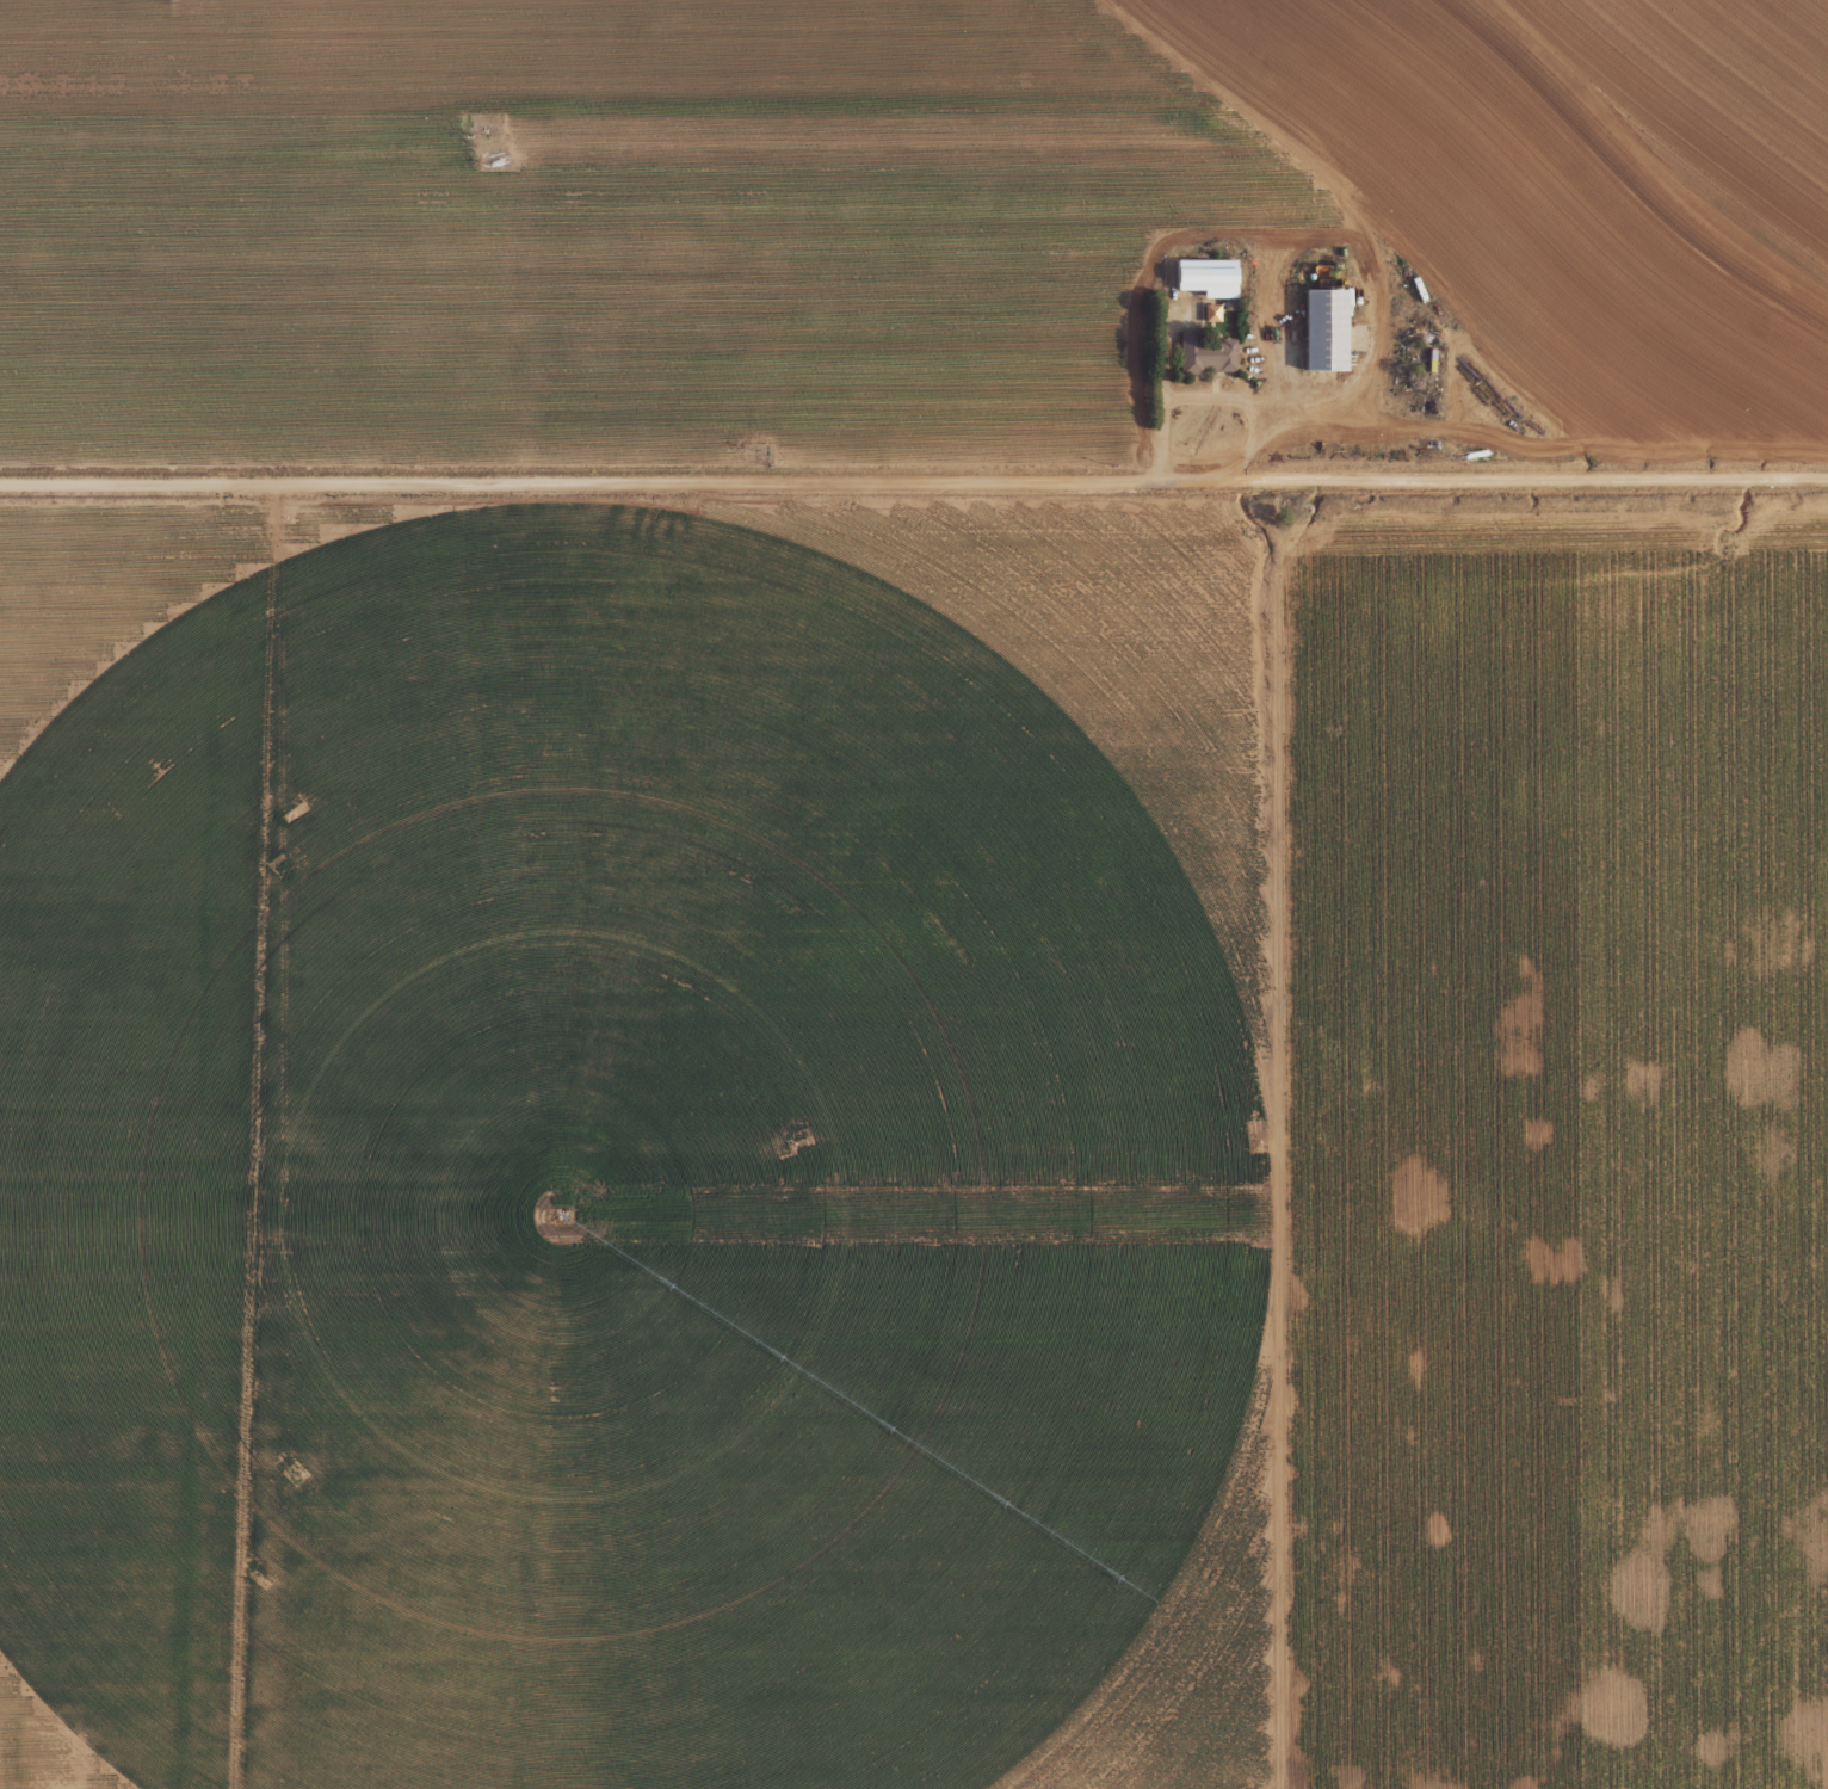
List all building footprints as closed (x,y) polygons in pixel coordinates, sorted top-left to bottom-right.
[(1238,258),(1178,259),(1179,290),(1205,289),(1205,298),(1239,297),(1238,258)] [(1307,370),(1350,369),(1349,288),(1306,289),(1307,370)] [(1183,372),(1219,372),(1219,349),(1202,349),(1202,331),(1182,331),(1183,372)]
